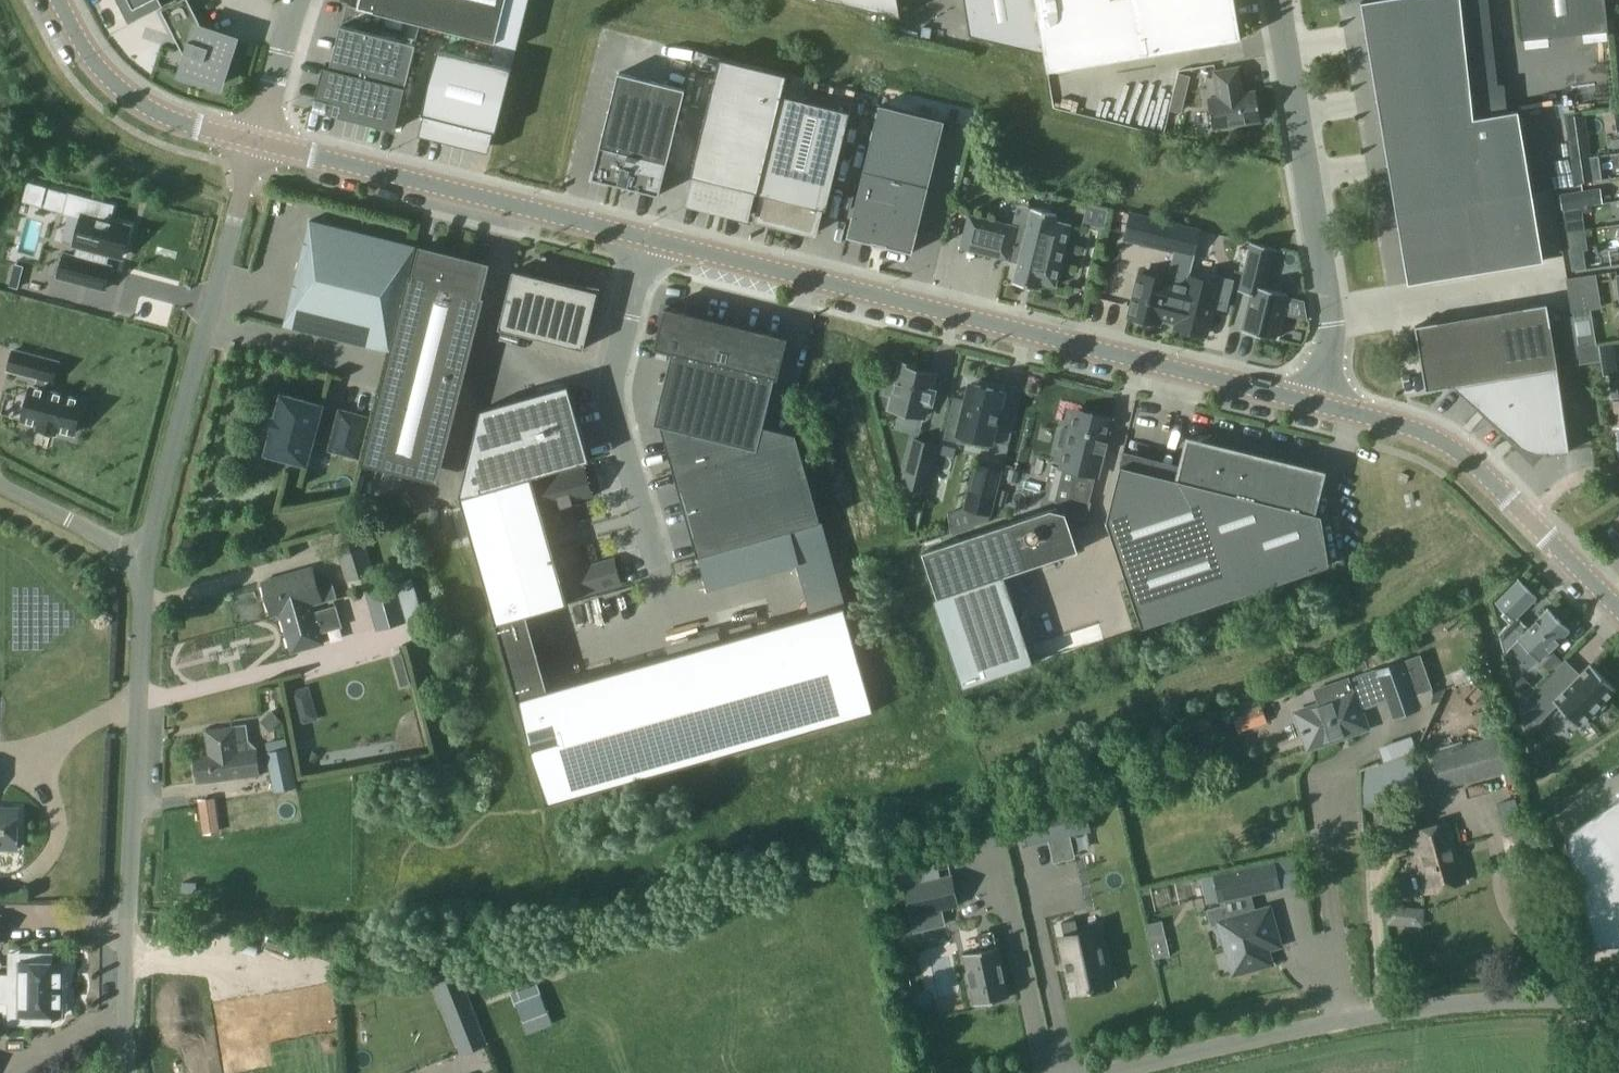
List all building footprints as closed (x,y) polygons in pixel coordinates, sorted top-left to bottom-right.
[(130,20),(161,5),(158,0),(119,0),(130,20)] [(218,85),(233,40),(197,28),(195,24),(199,22),(188,0),(179,0),(161,9),(175,37),(192,43),(182,73),(218,85)] [(357,8),(495,42),(506,0),(359,0),(357,8)] [(901,16),(898,0),(835,0),(901,16)] [(1241,39),(1235,0),(965,0),(970,33),(1044,52),(1047,71),(1241,39)] [(1361,1),(1407,279),(1541,256),(1517,110),(1473,118),(1461,0),(1368,0),(1361,1)] [(1521,39),(1608,30),(1605,0),(1517,0),(1521,39)] [(341,25),(330,68),(323,66),(318,88),(321,89),(316,107),(363,118),(363,121),(395,129),(416,44),(341,25)] [(437,50),(416,135),(490,153),(511,69),(437,50)] [(688,176),(681,201),(743,217),(749,191),(750,191),(758,193),(782,95),(788,74),(710,55),(681,174),(688,176)] [(1238,67),(1214,71),(1218,97),(1208,99),(1212,129),(1261,121),(1256,91),(1241,93),(1240,84),(1241,84),(1238,67)] [(618,72),(592,178),(659,195),(685,89),(618,72)] [(1185,96),(1190,76),(1179,73),(1173,92),(1185,96)] [(758,217),(757,217),(757,219),(759,220),(759,218),(813,231),(812,233),(815,233),(815,231),(814,231),(820,209),(826,210),(850,112),(782,95),(758,193),(764,195),(758,217)] [(912,253),(945,121),(879,104),(847,237),(873,243),(873,242),(886,245),(886,246),(912,253)] [(1572,160),(1589,158),(1583,114),(1565,116),(1572,160)] [(1572,160),(1575,184),(1593,181),(1589,158),(1572,160)] [(27,184),(23,201),(41,206),(45,188),(27,184)] [(112,206),(69,195),(65,212),(82,217),(82,219),(78,218),(76,227),(79,228),(75,245),(79,246),(76,257),(65,254),(59,277),(104,289),(110,266),(100,264),(103,252),(120,257),(128,227),(108,221),(112,206)] [(1026,228),(1017,226),(1008,260),(1018,262),(1013,283),(1038,289),(1040,283),(1055,286),(1071,225),(1055,221),(1057,214),(1031,208),(1026,228)] [(1125,239),(1194,256),(1201,231),(1131,213),(1125,239)] [(1008,260),(1017,226),(968,214),(960,248),(1008,260)] [(310,220),(284,326),(389,352),(416,246),(310,220)] [(1242,330),(1276,339),(1287,293),(1265,288),(1275,248),(1251,242),(1239,291),(1251,294),(1242,330)] [(408,279),(362,463),(391,471),(394,460),(421,467),(424,456),(444,461),(484,297),(480,296),(485,275),(484,275),(478,296),(461,292),(469,259),(420,247),(412,280),(408,279)] [(513,271),(499,328),(583,349),(598,291),(513,271)] [(1168,321),(1180,274),(1170,272),(1168,280),(1140,273),(1129,316),(1135,317),(1134,321),(1152,326),(1154,322),(1159,323),(1160,319),(1168,321)] [(1225,309),(1232,281),(1218,277),(1217,284),(1189,277),(1188,276),(1180,274),(1168,321),(1177,323),(1176,327),(1177,327),(1205,334),(1212,306),(1225,309)] [(1567,278),(1572,309),(1597,305),(1592,274),(1567,278)] [(1415,326),(1426,390),(1453,386),(1558,368),(1547,304),(1415,326)] [(777,378),(787,338),(664,308),(654,348),(671,352),(653,424),(661,426),(757,450),(763,426),(775,377),(777,378)] [(23,420),(27,421),(25,425),(34,427),(35,423),(39,424),(38,428),(55,432),(56,429),(61,430),(60,434),(68,436),(69,432),(73,433),(82,401),(43,391),(46,380),(52,382),(57,362),(13,350),(8,370),(38,378),(35,388),(31,388),(23,420)] [(901,363),(897,379),(888,377),(884,393),(893,396),(890,408),(924,417),(927,403),(932,404),(935,390),(930,389),(934,375),(911,369),(912,365),(901,363)] [(1558,368),(1453,386),(1519,444),(1525,448),(1532,451),(1539,452),(1546,452),(1547,454),(1569,451),(1558,368)] [(1004,392),(970,384),(966,401),(954,398),(944,438),(958,441),(959,435),(991,443),(1004,392)] [(571,385),(482,411),(460,497),(532,478),(591,463),(571,385)] [(282,394),(275,418),(272,417),(269,429),(272,430),(266,453),(306,465),(315,432),(332,437),(328,450),(358,458),(369,418),(339,410),(335,426),(318,422),(322,405),(282,394)] [(1089,417),(1073,413),(1069,429),(1063,428),(1058,445),(1065,447),(1060,467),(1074,470),(1064,513),(1066,516),(1068,522),(1084,518),(1085,518),(1096,476),(1098,476),(1112,419),(1090,413),(1089,417)] [(821,522),(796,434),(763,426),(757,450),(661,426),(698,557),(821,522)] [(1106,521),(1141,628),(1330,565),(1321,515),(1314,513),(1325,472),(1187,437),(1176,479),(1120,465),(1106,521)] [(901,484),(925,490),(936,445),(912,439),(901,484)] [(990,514),(1000,472),(975,465),(964,508),(990,514)] [(532,478),(460,497),(544,803),(872,713),(844,608),(546,690),(525,614),(566,603),(532,478)] [(1066,516),(1064,513),(1051,510),(922,552),(938,598),(1078,551),(1068,522),(1066,516)] [(347,580),(371,572),(361,539),(336,547),(347,580)] [(334,603),(313,609),(311,605),(335,597),(329,575),(314,579),(311,567),(261,582),(271,616),(280,614),(291,652),(323,643),(319,630),(340,624),(334,603)] [(1496,602),(1496,601),(1495,602),(1505,612),(1501,616),(1521,636),(1518,638),(1517,639),(1540,661),(1540,660),(1569,631),(1570,631),(1548,608),(1547,609),(1528,628),(1517,617),(1536,598),(1536,599),(1537,598),(1518,579),(1518,580),(1496,602)] [(366,590),(377,628),(405,621),(394,582),(366,590)] [(250,621),(248,587),(224,588),(226,622),(250,621)] [(1376,670),(1393,717),(1419,708),(1415,695),(1431,689),(1419,655),(1376,670)] [(1520,704),(1520,705),(1538,722),(1556,704),(1578,726),(1590,715),(1593,718),(1606,705),(1603,701),(1615,689),(1590,665),(1562,694),(1546,678),(1536,689),(1520,704)] [(1523,676),(1513,687),(1517,701),(1520,704),(1536,689),(1523,676)] [(299,726),(318,720),(308,687),(289,692),(299,726)] [(1297,713),(1303,728),(1301,729),(1303,734),(1305,734),(1309,747),(1365,727),(1353,694),(1297,713)] [(1235,732),(1266,722),(1260,704),(1229,713),(1235,732)] [(248,740),(246,726),(205,731),(208,756),(194,757),(197,782),(259,775),(256,750),(248,740)] [(1442,789),(1509,771),(1498,734),(1432,752),(1442,789)] [(288,748),(286,738),(265,743),(267,752),(265,752),(274,792),(297,787),(288,747),(288,748)] [(1564,834),(1595,946),(1618,945),(1618,798),(1564,834)] [(1497,803),(1506,833),(1523,829),(1514,799),(1497,803)] [(1084,802),(1022,816),(1028,844),(1090,831),(1084,802)] [(16,849),(18,810),(0,809),(0,848),(16,849)] [(1448,822),(1410,832),(1427,892),(1464,881),(1448,822)] [(1045,875),(1060,871),(1053,849),(1039,853),(1045,875)] [(1299,854),(1239,871),(1245,894),(1305,878),(1299,854)] [(918,865),(900,869),(911,916),(958,905),(951,876),(921,882),(918,865)] [(1235,949),(1240,971),(1270,963),(1265,948),(1278,945),(1272,921),(1266,923),(1262,911),(1231,919),(1227,904),(1206,910),(1211,927),(1221,924),(1228,950),(1235,949)] [(1403,904),(1379,905),(1380,930),(1403,929),(1403,904)] [(1094,930),(1057,937),(1065,973),(1074,972),(1077,986),(1104,981),(1094,930)] [(1008,997),(997,946),(996,947),(992,931),(978,934),(982,950),(963,954),(974,1004),(1008,997)] [(9,989),(67,990),(67,968),(62,968),(62,963),(52,963),(52,954),(21,954),(20,963),(10,962),(9,989)] [(258,998),(215,1006),(225,1071),(269,1064),(262,1025),(273,1023),(275,1037),(337,1026),(330,987),(268,997),(271,1011),(261,1013),(258,998)] [(67,990),(9,989),(9,1015),(20,1015),(20,1024),(51,1024),(51,1015),(62,1015),(62,1011),(67,1011),(67,990)]
